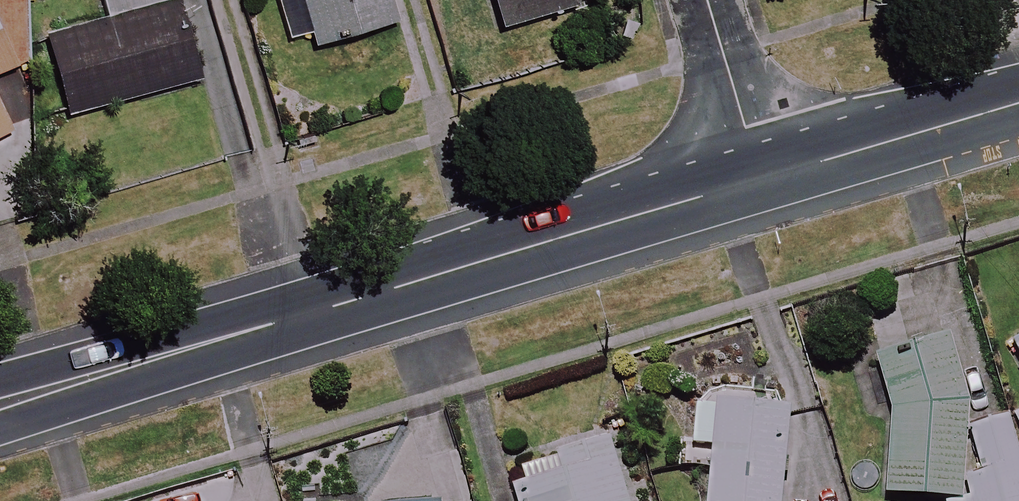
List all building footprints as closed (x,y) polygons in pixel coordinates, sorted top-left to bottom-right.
[(288,39),(310,32),(313,45),(392,21),(386,0),(276,0),(288,39)] [(572,0),(494,0),(502,27),(574,6),(572,0)] [(197,79),(175,2),(45,40),(68,116),(197,79)] [(23,63),(0,15),(0,74),(23,63)] [(10,131),(0,110),(0,135),(10,131)] [(948,337),(876,355),(886,397),(883,496),(946,498),(947,500),(1018,500),(1018,463),(1008,417),(971,427),(948,337)] [(694,397),(687,474),(708,475),(706,500),(779,500),(787,406),(694,397)] [(607,440),(506,469),(515,500),(625,500),(607,440)]
